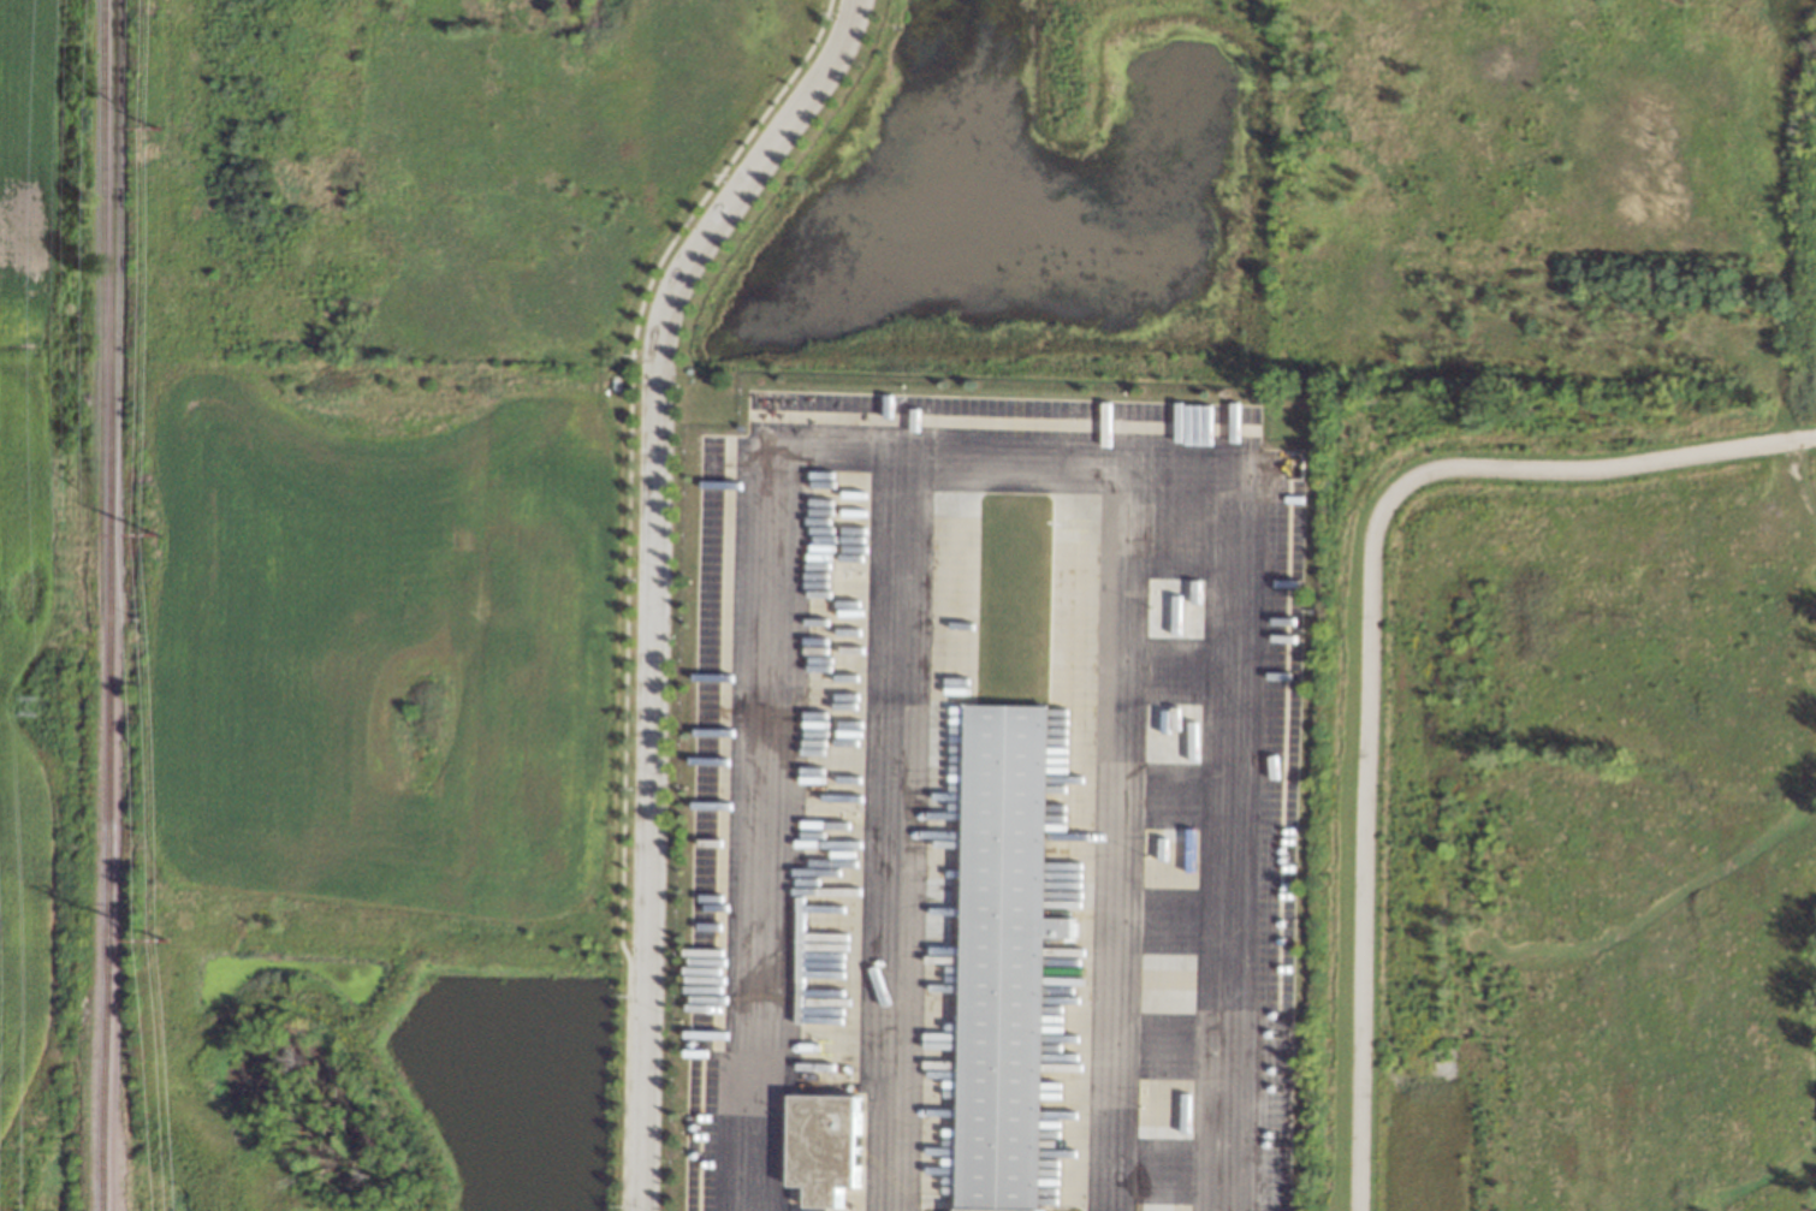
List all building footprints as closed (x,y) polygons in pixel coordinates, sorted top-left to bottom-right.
[(1055,706),(1047,1210),(963,1210),(972,702),(1055,706)] [(849,1183),(849,1210),(813,1210),(813,1185),(795,1186),(799,1094),(866,1096),(866,1186),(849,1183)]
